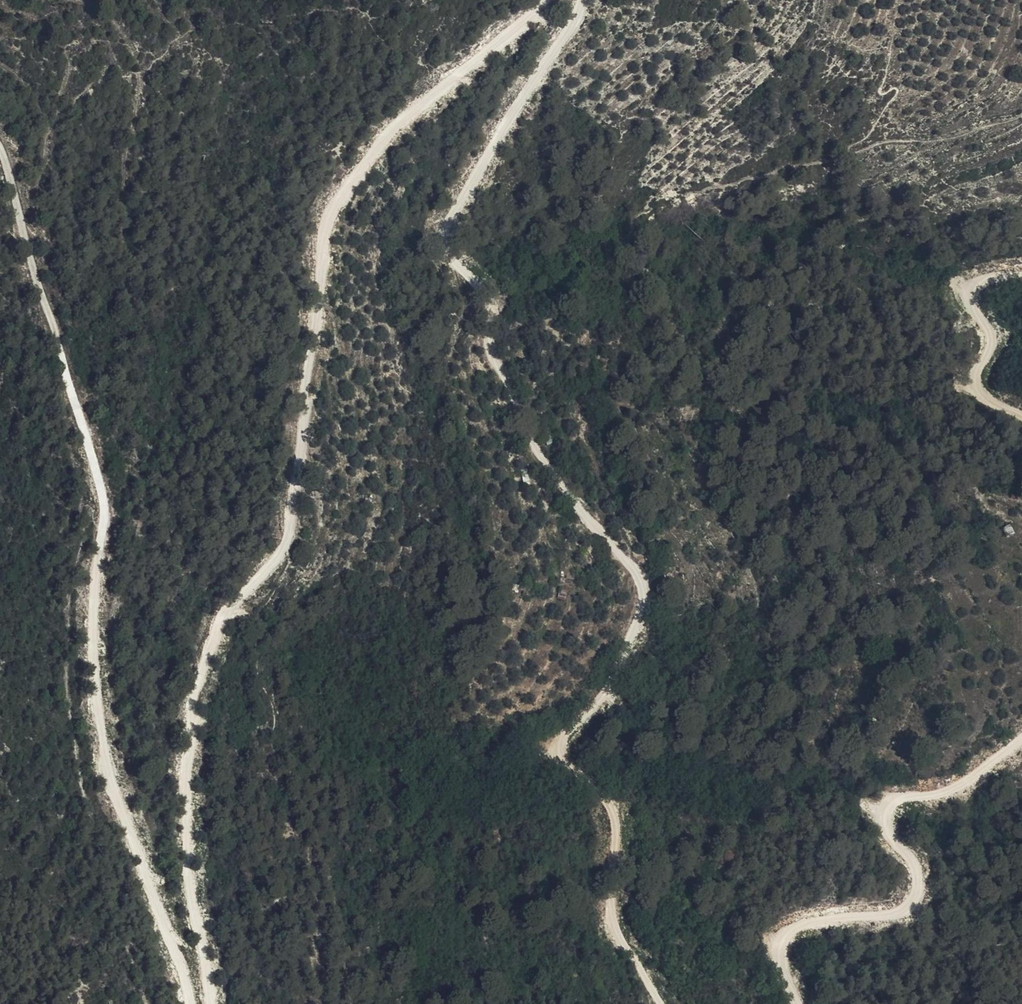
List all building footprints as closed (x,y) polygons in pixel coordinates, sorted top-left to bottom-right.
[(229,587),(234,577),(224,573),(219,582),(229,587)]
